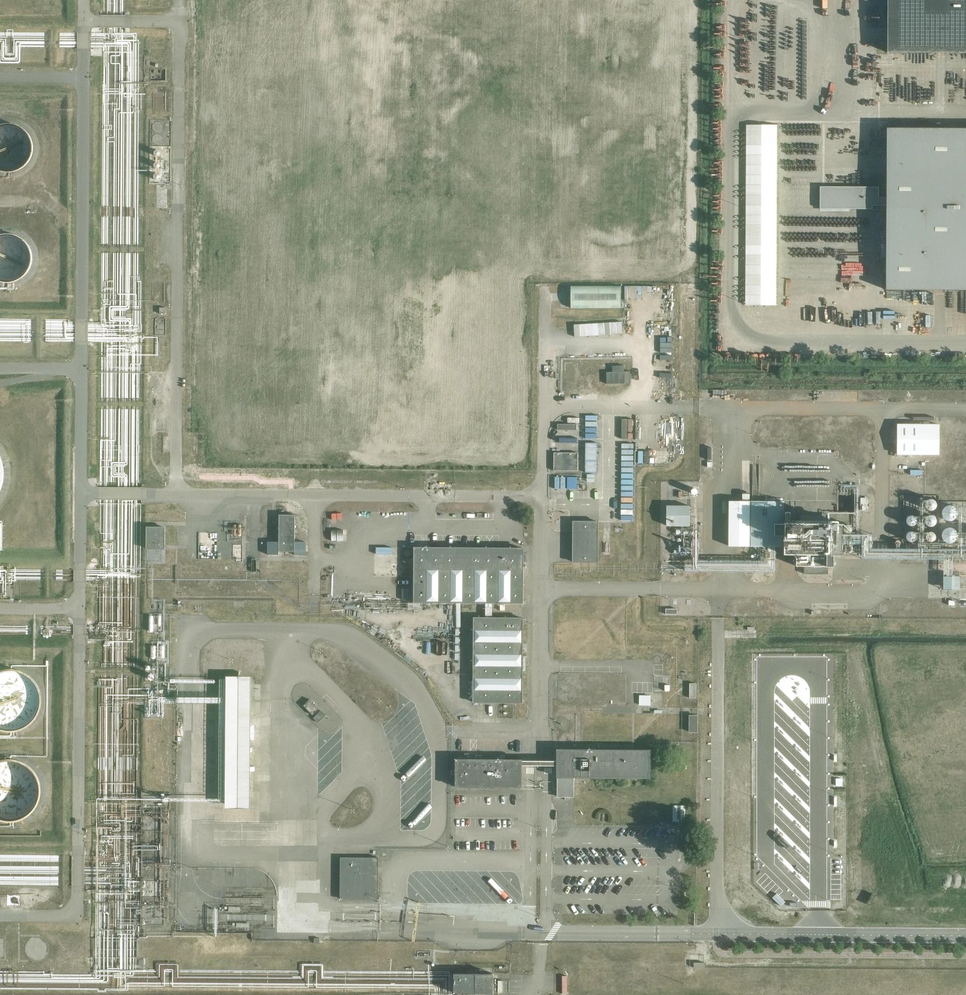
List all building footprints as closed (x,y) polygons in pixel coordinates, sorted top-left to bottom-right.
[(887,52),(965,53),(965,0),(887,0),(887,52)] [(28,128),(26,127),(25,126),(23,125),(21,124),(19,123),(17,122),(14,122),(13,122),(11,121),(8,122),(6,122),(4,122),(3,123),(1,123),(0,124),(0,172),(1,172),(2,173),(4,173),(7,174),(10,174),(11,174),(13,174),(16,174),(18,173),(20,173),(22,171),(24,170),(26,169),(27,168),(29,166),(31,164),(33,162),(34,160),(34,159),(35,157),(35,156),(36,155),(36,153),(36,151),(37,150),(37,149),(37,147),(37,145),(36,143),(36,142),(36,141),(35,139),(35,138),(34,137),(34,136),(32,133),(31,132),(30,130),(28,128)] [(777,304),(779,123),(748,123),(746,304),(777,304)] [(886,128),(886,198),(879,198),(879,187),(820,186),(820,209),(872,209),(872,205),(886,205),(886,290),(965,290),(965,128),(886,128)] [(25,236),(23,235),(21,234),(19,233),(18,233),(15,232),(13,232),(11,232),(9,232),(8,232),(6,232),(4,232),(2,233),(1,233),(0,234),(0,282),(1,283),(4,283),(6,284),(7,284),(10,284),(12,284),(14,284),(16,284),(17,283),(20,282),(22,281),(24,280),(26,279),(27,278),(28,277),(30,276),(31,274),(32,272),(33,271),(34,270),(35,268),(35,266),(36,266),(36,264),(36,262),(36,261),(37,259),(37,257),(37,256),(36,254),(36,252),(36,251),(36,250),(35,248),(34,247),(33,245),(33,244),(32,243),(31,241),(30,240),(28,239),(27,237),(25,236)] [(572,307),(622,307),(622,285),(572,285),(572,307)] [(567,362),(566,392),(579,393),(580,362),(567,362)] [(625,370),(625,364),(614,364),(614,371),(608,371),(608,382),(632,382),(631,370),(625,370)] [(938,424),(898,424),(898,454),(938,455),(938,424)] [(39,449),(47,450),(47,433),(39,433),(39,449)] [(586,471),(598,471),(598,441),(586,441),(586,471)] [(578,453),(554,453),(554,471),(578,471),(578,453)] [(935,508),(936,508),(936,506),(936,505),(937,504),(936,504),(936,503),(936,502),(935,501),(935,500),(934,500),(933,499),(932,499),(930,499),(929,499),(928,499),(927,500),(926,501),(926,502),(925,502),(925,503),(925,504),(925,506),(926,508),(927,509),(928,510),(929,510),(930,510),(931,510),(933,510),(934,509),(935,508)] [(841,555),(841,523),(784,523),(784,501),(751,501),(751,546),(784,546),(784,554),(796,554),(796,566),(804,566),(804,574),(828,574),(828,566),(832,566),(832,555),(841,555)] [(667,504),(667,525),(691,525),(691,504),(667,504)] [(954,519),(955,518),(956,518),(956,517),(957,516),(957,515),(957,514),(957,513),(957,512),(957,511),(957,510),(956,509),(956,508),(955,508),(955,507),(954,506),(953,506),(952,505),(951,505),(950,505),(948,505),(947,505),(946,506),(945,506),(944,507),(944,508),(943,508),(942,509),(942,510),(942,511),(942,512),(942,513),(942,514),(942,515),(942,516),(943,517),(944,518),(944,519),(946,520),(947,520),(949,521),(950,521),(951,520),(952,520),(953,520),(954,519)] [(210,534),(210,518),(210,515),(210,514),(199,514),(199,534),(210,534)] [(243,523),(243,515),(232,515),(232,523),(243,523)] [(295,552),(295,515),(279,515),(279,552),(295,552)] [(915,523),(916,522),(916,521),(917,520),(916,519),(916,518),(915,517),(915,516),(914,516),(913,515),(912,515),(911,515),(910,515),(908,516),(908,517),(907,518),(906,519),(906,520),(906,521),(907,522),(907,523),(908,524),(909,525),(910,525),(911,525),(912,525),(914,525),(915,524),(915,523)] [(935,517),(934,516),(933,515),(932,515),(931,515),(930,515),(929,515),(928,515),(927,516),(926,517),(925,518),(925,519),(925,520),(925,521),(925,522),(925,523),(926,524),(927,525),(928,526),(930,526),(931,526),(932,526),(933,525),(934,525),(935,524),(935,523),(936,523),(936,522),(936,521),(936,520),(936,519),(936,518),(935,517)] [(597,562),(598,522),(573,521),(573,562),(597,562)] [(850,532),(851,532),(852,531),(852,530),(852,529),(852,528),(852,527),(851,526),(851,525),(850,525),(849,524),(848,524),(847,524),(846,524),(845,525),(844,526),(844,527),(843,528),(843,529),(843,530),(844,531),(845,532),(846,533),(847,533),(848,533),(849,533),(850,533),(850,532)] [(165,563),(165,527),(146,527),(146,563),(165,563)] [(957,536),(957,535),(957,534),(957,533),(957,532),(956,531),(956,530),(955,529),(954,528),(952,528),(951,527),(949,527),(948,527),(947,528),(945,529),(944,530),(943,531),(943,532),(942,532),(942,533),(942,534),(942,535),(942,536),(942,537),(942,538),(943,538),(943,539),(944,540),(945,541),(946,542),(948,543),(949,543),(950,543),(951,543),(952,542),(953,542),(954,542),(954,541),(955,540),(956,540),(956,539),(957,537),(957,536)] [(915,540),(915,539),(916,539),(916,538),(916,536),(916,535),(916,534),(915,533),(914,532),(913,532),(912,531),(911,531),(910,531),(909,532),(908,532),(907,533),(907,534),(906,534),(906,535),(906,536),(906,537),(906,538),(906,539),(907,540),(908,540),(908,541),(909,541),(910,541),(911,541),(912,542),(912,541),(913,541),(914,541),(915,540)] [(935,537),(935,536),(935,535),(935,534),(934,533),(933,532),(932,532),(931,531),(930,531),(929,532),(928,532),(927,533),(926,534),(926,535),(925,536),(925,537),(926,538),(926,539),(927,540),(928,541),(929,541),(930,541),(931,541),(932,541),(933,541),(934,540),(935,539),(935,538),(935,537)] [(851,552),(852,551),(852,550),(853,549),(853,548),(852,547),(852,546),(851,546),(850,545),(849,545),(848,545),(847,545),(846,546),(845,547),(845,548),(845,549),(845,550),(845,551),(846,552),(847,552),(848,553),(849,553),(850,553),(851,552)] [(522,603),(523,548),(415,547),(414,589),(414,600),(414,602),(486,603),(492,603),(522,603)] [(960,588),(961,575),(945,574),(944,587),(960,588)] [(414,600),(414,589),(403,589),(403,600),(414,600)] [(492,618),(486,617),(474,617),(474,702),(522,702),(522,618),(492,618)] [(41,688),(40,686),(38,683),(37,682),(36,680),(35,679),(33,677),(31,675),(29,674),(26,673),(24,672),(21,671),(19,670),(16,670),(13,670),(10,670),(8,670),(5,671),(2,672),(0,673),(0,728),(2,729),(3,729),(6,730),(9,731),(12,731),(15,731),(16,731),(18,731),(21,730),(23,729),(25,729),(28,727),(29,727),(30,726),(33,724),(35,722),(36,721),(37,719),(39,717),(40,715),(40,714),(42,711),(42,709),(43,707),(43,706),(43,705),(44,703),(44,701),(44,700),(43,698),(43,696),(43,694),(42,692),(42,691),(42,690),(41,688)] [(250,808),(251,676),(226,676),(225,808),(250,808)] [(651,704),(652,694),(641,694),(640,704),(651,704)] [(319,709),(310,699),(304,705),(313,715),(319,709)] [(318,722),(326,715),(321,710),(314,718),(318,722)] [(650,778),(650,750),(557,749),(557,777),(558,777),(558,796),(565,797),(565,800),(569,800),(569,797),(573,797),(573,777),(650,778)] [(521,787),(521,760),(456,759),(456,787),(521,787)] [(37,773),(35,771),(33,769),(31,767),(29,765),(27,764),(26,763),(23,762),(20,761),(17,761),(15,760),(12,760),(10,760),(7,760),(5,761),(3,762),(0,763),(0,819),(2,820),(4,821),(7,821),(10,821),(13,821),(15,821),(17,821),(20,820),(22,820),(24,819),(26,818),(28,817),(30,816),(31,815),(33,813),(35,811),(36,810),(37,808),(39,806),(40,804),(41,802),(41,800),(42,799),(42,797),(42,796),(42,794),(43,792),(43,790),(43,788),(42,785),(42,784),(42,783),(41,781),(40,779),(39,777),(38,775),(37,773)] [(685,822),(685,806),(673,805),(672,821),(685,822)] [(378,899),(378,858),(340,858),(340,899),(378,899)] [(493,993),(494,974),(476,974),(476,973),(457,973),(457,974),(454,974),(454,993),(457,993),(457,994),(476,994),(476,993),(493,993)]
